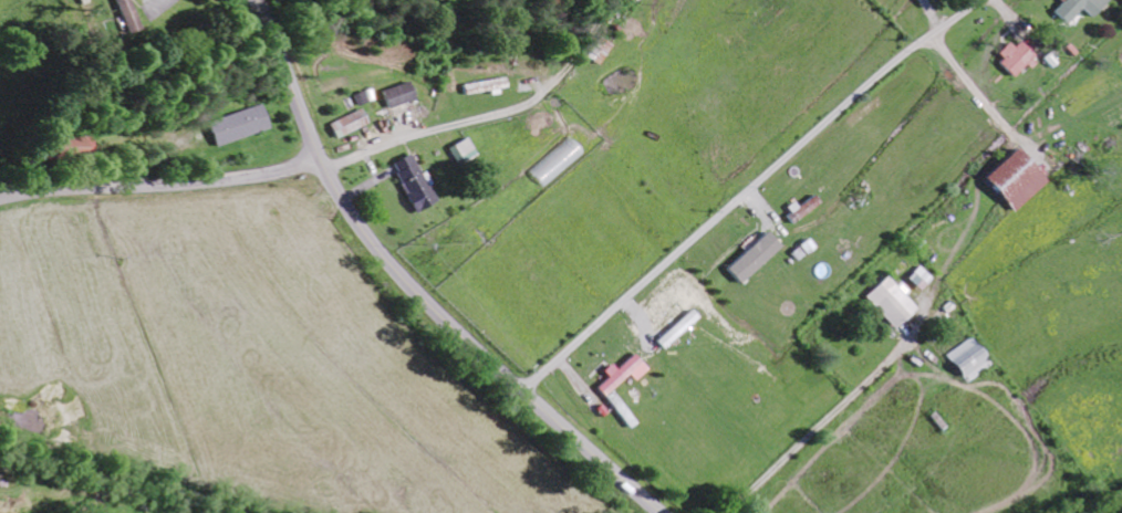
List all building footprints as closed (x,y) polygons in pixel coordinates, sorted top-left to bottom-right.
[(120,31),(132,27),(123,0),(110,0),(120,31)] [(1061,3),(1052,13),(1066,25),(1081,9),(1091,18),(1108,0),(1058,0),(1061,3)] [(585,57),(598,66),(612,46),(599,37),(585,57)] [(1035,57),(1019,41),(1012,48),(1007,43),(993,58),(1015,78),(1035,57)] [(508,86),(505,77),(489,83),(492,91),(508,86)] [(415,101),(409,83),(382,92),(388,110),(415,101)] [(270,130),(263,106),(209,121),(216,146),(270,130)] [(368,125),(361,110),(329,125),(336,140),(368,125)] [(457,165),(477,157),(469,138),(449,147),(457,165)] [(980,179),(1012,214),(1045,184),(1013,149),(980,179)] [(391,163),(413,213),(435,204),(413,154),(391,163)] [(779,247),(765,232),(724,270),(738,285),(779,247)] [(931,280),(918,266),(905,279),(917,292),(931,280)] [(863,298),(893,330),(915,309),(903,297),(908,292),(898,282),(893,286),(884,277),(863,298)] [(944,354),(958,383),(987,370),(973,340),(944,354)] [(609,365),(602,372),(607,379),(596,389),(603,397),(627,375),(633,382),(647,370),(633,355),(615,371),(609,365)]
